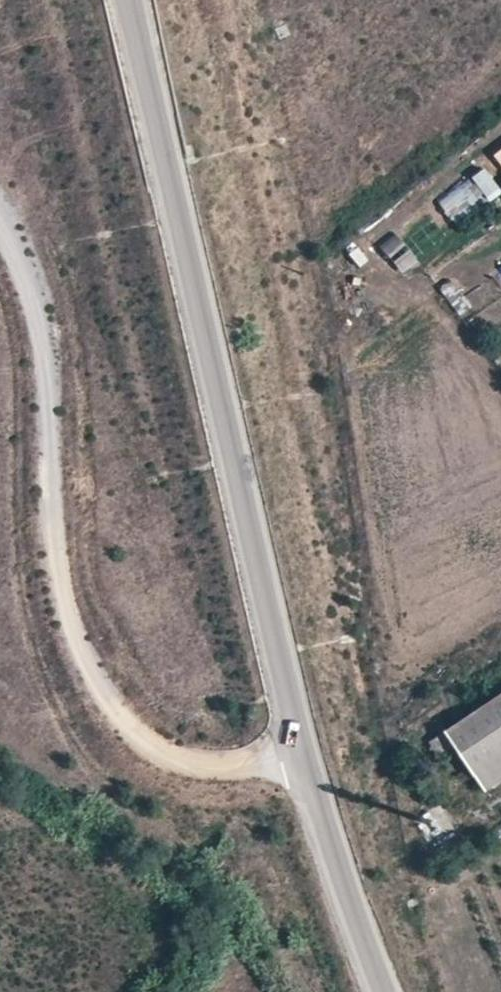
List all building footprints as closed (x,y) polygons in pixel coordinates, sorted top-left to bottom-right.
[(437,203),(460,230),(500,197),(500,189),(482,166),(437,203)] [(396,233),(379,246),(391,263),(409,251),(396,233)] [(412,252),(395,263),(402,274),(419,262),(412,252)] [(460,318),(474,307),(450,279),(437,291),(460,318)] [(432,743),(441,756),(454,748),(485,793),(500,782),(500,696),(432,743)]
